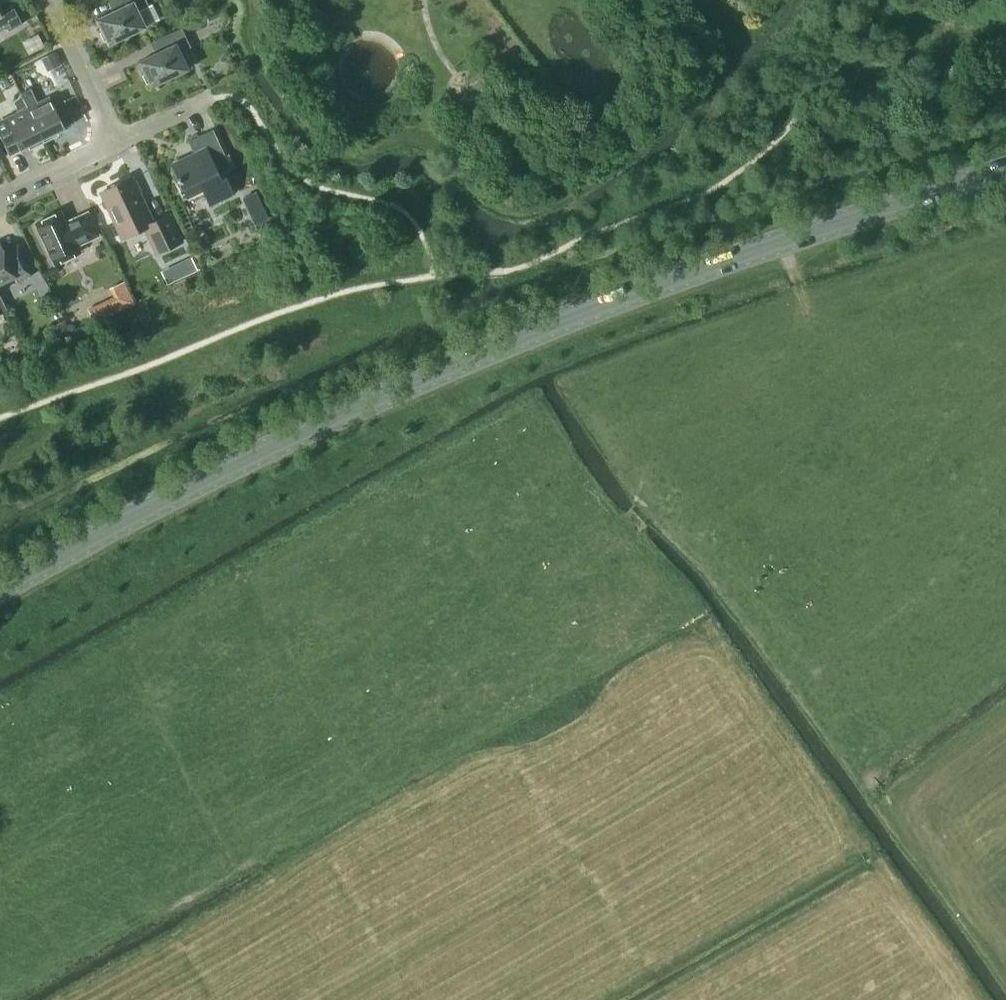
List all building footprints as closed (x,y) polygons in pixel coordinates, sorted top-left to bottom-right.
[(7,26),(9,30),(22,22),(10,0),(0,0),(0,30),(7,26)] [(145,26),(137,10),(148,5),(146,0),(112,0),(117,9),(97,18),(108,43),(145,26)] [(151,85),(187,68),(179,52),(190,47),(181,27),(154,40),(159,51),(139,60),(151,85)] [(54,51),(41,57),(48,70),(60,64),(54,51)] [(49,96),(38,102),(31,88),(21,93),(24,98),(23,98),(44,141),(58,134),(57,130),(75,122),(64,99),(53,104),(49,96)] [(44,141),(23,98),(15,102),(19,111),(0,120),(0,135),(9,153),(27,145),(29,148),(44,141)] [(222,179),(218,171),(217,169),(229,163),(226,156),(212,128),(188,140),(195,155),(172,166),(177,176),(176,177),(178,180),(175,182),(183,199),(202,189),(210,205),(234,193),(230,185),(226,176),(222,179)] [(156,253),(182,241),(169,214),(152,221),(139,192),(141,191),(135,178),(132,179),(131,177),(101,191),(122,237),(144,227),(156,253)] [(242,197),(255,225),(269,218),(256,190),(242,197)] [(77,245),(98,235),(87,211),(73,218),(74,219),(66,223),(61,210),(35,223),(54,263),(80,251),(77,245)] [(14,276),(17,281),(18,280),(31,274),(20,251),(17,246),(4,252),(0,242),(0,282),(14,276)] [(190,246),(178,251),(184,264),(196,259),(190,246)] [(105,298),(88,307),(95,321),(112,312),(105,298)] [(64,320),(50,326),(56,338),(70,331),(64,320)]
